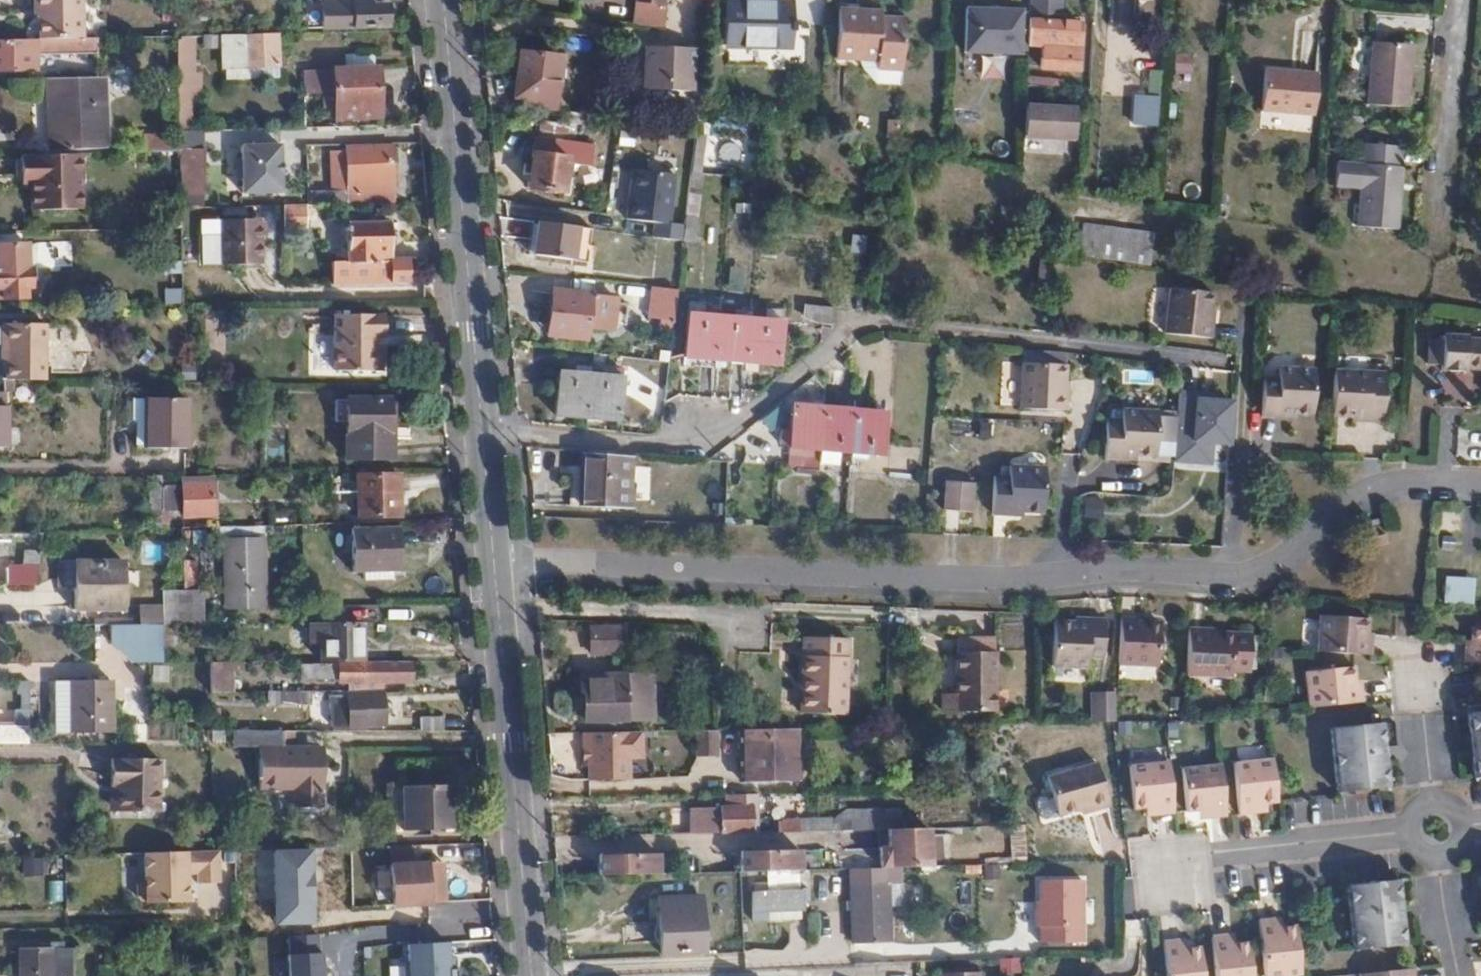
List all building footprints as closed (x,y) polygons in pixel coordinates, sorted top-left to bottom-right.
[(789,42),(790,1),(727,0),(726,41),(789,42)] [(1028,13),(1062,13),(1062,0),(1028,0),(1028,13)] [(1137,0),(1117,0),(1117,13),(1136,14),(1137,0)] [(350,29),(387,29),(386,7),(369,7),(369,1),(350,1),(350,29)] [(302,6),(302,30),(323,29),(323,6),(302,6)] [(965,6),(963,48),(1018,50),(1018,47),(1026,48),(1026,40),(1027,16),(1028,10),(1020,10),(1020,8),(965,6)] [(857,33),(859,8),(838,7),(836,57),(856,58),(857,33)] [(873,9),(859,8),(857,33),(856,58),(876,59),(875,68),(899,69),(902,16),(880,15),(872,14),(873,9)] [(1078,22),(1043,18),(1027,16),(1026,40),(1040,40),(1039,62),(1075,65),(1078,22)] [(278,67),(277,35),(203,37),(203,50),(226,51),(227,68),(278,67)] [(196,75),(194,37),(177,38),(177,75),(196,75)] [(0,41),(0,69),(36,68),(36,50),(83,49),(83,39),(0,41)] [(1410,104),(1414,43),(1375,40),(1371,102),(1410,104)] [(697,48),(645,46),(644,89),(696,91),(697,48)] [(1172,53),(1170,76),(1191,77),(1192,54),(1172,53)] [(1315,111),(1319,70),(1268,67),(1265,107),(1315,111)] [(379,119),(378,71),(334,72),(335,109),(335,120),(379,119)] [(335,109),(334,72),(303,72),(303,94),(321,95),(321,110),(335,109)] [(201,75),(196,75),(177,75),(178,102),(191,103),(201,93),(201,75)] [(559,108),(562,81),(522,76),(519,96),(532,97),(531,104),(559,108)] [(105,77),(96,77),(48,78),(49,150),(77,150),(77,142),(106,142),(105,77)] [(1153,119),(1154,98),(1135,97),(1133,117),(1153,119)] [(1051,103),(1023,101),(1022,132),(1049,133),(1051,103)] [(178,132),(193,131),(191,103),(178,102),(178,132)] [(309,148),(309,127),(303,127),(252,129),(252,149),(309,148)] [(193,150),(193,131),(178,132),(178,152),(179,197),(200,197),(200,175),(200,162),(200,151),(193,150)] [(148,136),(147,151),(174,152),(175,137),(148,136)] [(539,139),(538,152),(566,156),(568,143),(539,139)] [(716,144),(717,164),(746,163),(746,143),(716,144)] [(306,207),(391,206),(391,147),(345,148),(345,153),(346,193),(329,193),(307,193),(306,207)] [(566,156),(538,152),(530,151),(526,187),(562,192),(566,156)] [(346,193),(345,153),(329,154),(329,193),(346,193)] [(60,211),(61,155),(1,157),(2,183),(12,183),(13,211),(60,211)] [(210,163),(200,162),(200,175),(210,176),(210,163)] [(1402,226),(1406,165),(1365,162),(1362,223),(1402,226)] [(671,239),(675,173),(627,170),(624,224),(650,225),(650,238),(671,239)] [(293,208),(306,207),(307,193),(294,194),(293,208)] [(685,196),(683,239),(693,240),(696,196),(685,196)] [(260,266),(259,240),(260,221),(200,221),(202,266),(260,266)] [(260,221),(259,240),(267,239),(267,221),(260,221)] [(576,226),(535,221),(533,255),(573,259),(576,226)] [(333,264),(334,286),(409,285),(408,262),(392,262),(392,244),(382,243),(381,227),(349,227),(349,264),(333,264)] [(392,227),(381,227),(382,243),(392,244),(392,227)] [(1134,236),(1077,228),(1076,255),(1130,264),(1134,236)] [(31,252),(0,253),(0,301),(28,301),(27,290),(35,291),(35,271),(30,270),(31,252)] [(652,286),(649,316),(674,319),(677,289),(652,286)] [(1209,321),(1212,291),(1169,287),(1165,332),(1213,338),(1214,322),(1209,321)] [(614,297),(551,289),(549,310),(554,310),(551,334),(584,338),(585,327),(610,330),(614,297)] [(833,324),(836,308),(805,304),(804,315),(816,321),(833,324)] [(378,318),(335,316),(334,372),(382,373),(382,348),(374,348),(373,336),(377,336),(378,318)] [(716,358),(719,322),(687,320),(684,356),(716,358)] [(750,324),(719,322),(716,358),(747,361),(750,324)] [(781,326),(750,324),(747,361),(779,363),(781,326)] [(32,382),(33,326),(0,326),(0,382),(32,382)] [(1470,332),(1471,330),(1446,328),(1445,333),(1432,332),(1431,355),(1443,357),(1443,362),(1468,365),(1468,362),(1480,363),(1480,333),(1470,332)] [(1033,410),(1037,367),(1022,366),(1018,409),(1033,410)] [(1066,369),(1037,367),(1033,410),(1066,413),(1067,400),(1063,400),(1066,369)] [(1275,413),(1290,414),(1311,416),(1315,370),(1276,367),(1276,379),(1275,413)] [(1333,372),(1330,417),(1353,419),(1366,419),(1366,424),(1381,425),(1385,376),(1333,372)] [(585,417),(588,375),(557,373),(555,415),(585,417)] [(621,377),(588,375),(585,417),(619,419),(621,377)] [(1260,417),(1275,418),(1275,413),(1276,379),(1263,378),(1260,417)] [(1209,415),(1231,417),(1234,386),(1212,385),(1209,415)] [(174,447),(175,400),(121,400),(121,448),(174,447)] [(389,401),(347,401),(346,459),(393,459),(394,439),(389,440),(389,401)] [(788,446),(817,449),(822,407),(790,404),(790,427),(789,442),(788,446)] [(817,449),(851,451),(855,409),(822,407),(817,449)] [(1156,453),(1175,454),(1178,417),(1173,417),(1159,416),(1159,411),(1123,408),(1122,419),(1107,417),(1104,455),(1120,456),(1121,453),(1135,454),(1156,456),(1156,453)] [(855,409),(851,451),(880,454),(884,412),(855,409)] [(789,442),(790,427),(780,426),(780,442),(789,442)] [(629,453),(583,449),(579,504),(630,505),(631,485),(627,486),(629,453)] [(1040,513),(1044,470),(1009,468),(1008,477),(992,476),(989,514),(1005,515),(1006,510),(1040,513)] [(165,529),(164,475),(152,475),(153,530),(165,529)] [(389,496),(397,495),(397,476),(357,478),(357,518),(390,516),(389,496)] [(970,481),(940,479),(937,508),(968,510),(970,481)] [(215,516),(215,485),(185,487),(186,517),(215,516)] [(397,573),(397,530),(350,531),(351,573),(397,573)] [(232,590),(264,590),(264,538),(232,539),(232,590)] [(35,585),(39,552),(21,553),(21,568),(4,569),(3,585),(35,585)] [(120,609),(119,562),(72,563),(72,610),(120,609)] [(1442,602),(1472,603),(1474,577),(1443,575),(1442,602)] [(264,605),(264,590),(232,590),(231,606),(264,605)] [(1315,650),(1370,654),(1371,639),(1366,639),(1367,621),(1318,615),(1315,650)] [(1137,620),(1121,620),(1119,667),(1158,669),(1161,625),(1138,624),(1137,620)] [(1105,622),(1091,621),(1090,626),(1077,625),(1056,624),(1053,669),(1089,671),(1090,659),(1104,660),(1105,622)] [(361,663),(361,623),(322,623),(322,664),(361,663)] [(622,645),(621,625),(592,626),(592,646),(622,645)] [(1470,663),(1480,664),(1480,628),(1470,627),(1469,647),(1463,647),(1463,663),(1470,663)] [(1208,631),(1189,630),(1186,677),(1234,678),(1234,674),(1251,674),(1253,637),(1208,634),(1208,631)] [(844,713),(846,636),(803,635),(800,711),(844,713)] [(959,636),(959,651),(976,651),(977,637),(959,636)] [(976,651),(959,651),(957,692),(943,691),(943,710),(993,711),(997,638),(977,637),(976,651)] [(134,664),(152,664),(152,652),(134,652),(134,664)] [(208,664),(208,693),(229,693),(229,672),(240,672),(240,664),(208,664)] [(350,695),(385,692),(385,683),(409,683),(409,665),(304,665),(304,681),(340,681),(340,684),(348,684),(349,695),(350,695)] [(1308,706),(1360,700),(1359,685),(1353,686),(1351,666),(1304,671),(1308,706)] [(653,713),(652,667),(581,669),(581,687),(584,687),(584,713),(653,713)] [(18,681),(16,710),(26,711),(28,681),(18,681)] [(105,733),(105,682),(50,682),(50,733),(105,733)] [(387,723),(385,692),(350,695),(351,724),(351,726),(387,723)] [(313,708),(313,693),(282,693),(282,708),(313,708)] [(351,724),(350,695),(349,695),(335,696),(336,724),(351,724)] [(1095,723),(1111,723),(1116,723),(1117,699),(1096,698),(1095,723)] [(1480,776),(1480,711),(1467,713),(1472,777),(1480,776)] [(419,731),(464,731),(463,716),(419,716),(419,731)] [(1334,790),(1384,786),(1377,722),(1328,727),(1334,790)] [(1,746),(26,746),(26,726),(0,726),(0,746),(1,746)] [(786,727),(727,728),(728,747),(732,747),(732,757),(728,757),(729,770),(742,770),(742,781),(788,781),(788,766),(782,766),(782,748),(787,748),(786,727)] [(712,728),(691,729),(693,756),(713,755),(712,728)] [(639,730),(581,731),(581,746),(588,747),(589,759),(589,779),(629,778),(628,754),(641,754),(639,730)] [(289,747),(289,731),(260,731),(260,789),(295,790),(295,808),(321,808),(321,789),(324,788),(324,757),(311,757),(312,747),(289,747)] [(324,747),(312,747),(311,757),(324,757),(324,747)] [(158,812),(158,760),(110,759),(110,787),(117,788),(118,811),(158,812)] [(1277,803),(1276,796),(1272,761),(1232,765),(1236,815),(1252,814),(1251,806),(1277,803)] [(1157,815),(1173,814),(1168,762),(1127,766),(1131,809),(1156,807),(1157,815)] [(1108,808),(1095,764),(1047,778),(1058,818),(1090,808),(1092,813),(1108,808)] [(1209,818),(1225,816),(1220,765),(1181,769),(1184,811),(1208,810),(1209,818)] [(450,827),(450,783),(400,785),(401,828),(450,827)] [(691,834),(733,833),(753,832),(753,820),(756,820),(756,794),(726,794),(726,807),(691,808),(691,834)] [(788,795),(788,815),(802,815),(802,795),(788,795)] [(778,825),(778,832),(878,830),(887,830),(902,829),(902,811),(844,811),(831,818),(783,820),(778,825)] [(929,867),(927,829),(902,829),(887,830),(888,848),(878,849),(879,868),(929,867)] [(887,830),(878,830),(878,849),(888,848),(887,830)] [(218,882),(218,850),(216,850),(144,852),(144,880),(140,880),(136,885),(137,897),(141,901),(145,901),(145,902),(187,902),(187,874),(196,873),(197,883),(218,882)] [(739,853),(739,873),(799,871),(799,851),(739,853)] [(658,855),(598,856),(598,876),(658,875),(658,855)] [(1000,862),(982,863),(982,877),(1001,877),(1000,862)] [(390,919),(426,918),(424,863),(388,863),(390,919)] [(1082,877),(1033,877),(1034,943),(1083,942),(1082,877)] [(1403,946),(1396,882),(1375,884),(1346,887),(1352,950),(1403,946)] [(851,885),(855,966),(890,965),(886,884),(851,885)] [(250,922),(283,922),(282,887),(249,887),(250,922)] [(804,915),(803,891),(751,892),(752,922),(797,921),(797,915),(804,915)] [(703,951),(700,896),(659,898),(661,952),(703,951)] [(1301,968),(1296,927),(1276,929),(1275,920),(1258,922),(1265,975),(1301,975),(1301,968)] [(289,936),(290,955),(321,954),(320,935),(289,936)] [(439,960),(443,959),(441,936),(427,937),(427,950),(406,951),(408,975),(440,975),(439,960)] [(1249,943),(1228,944),(1228,936),(1211,938),(1214,975),(1252,975),(1249,943)] [(1201,948),(1180,950),(1179,941),(1162,943),(1165,975),(1204,975),(1201,948)] [(69,950),(20,951),(21,975),(71,975),(69,950)] [(290,955),(291,975),(325,975),(324,953),(321,954),(290,955)] [(1017,956),(998,960),(1000,974),(1020,971),(1017,956)] [(387,975),(403,975),(404,963),(388,962),(387,975)]
